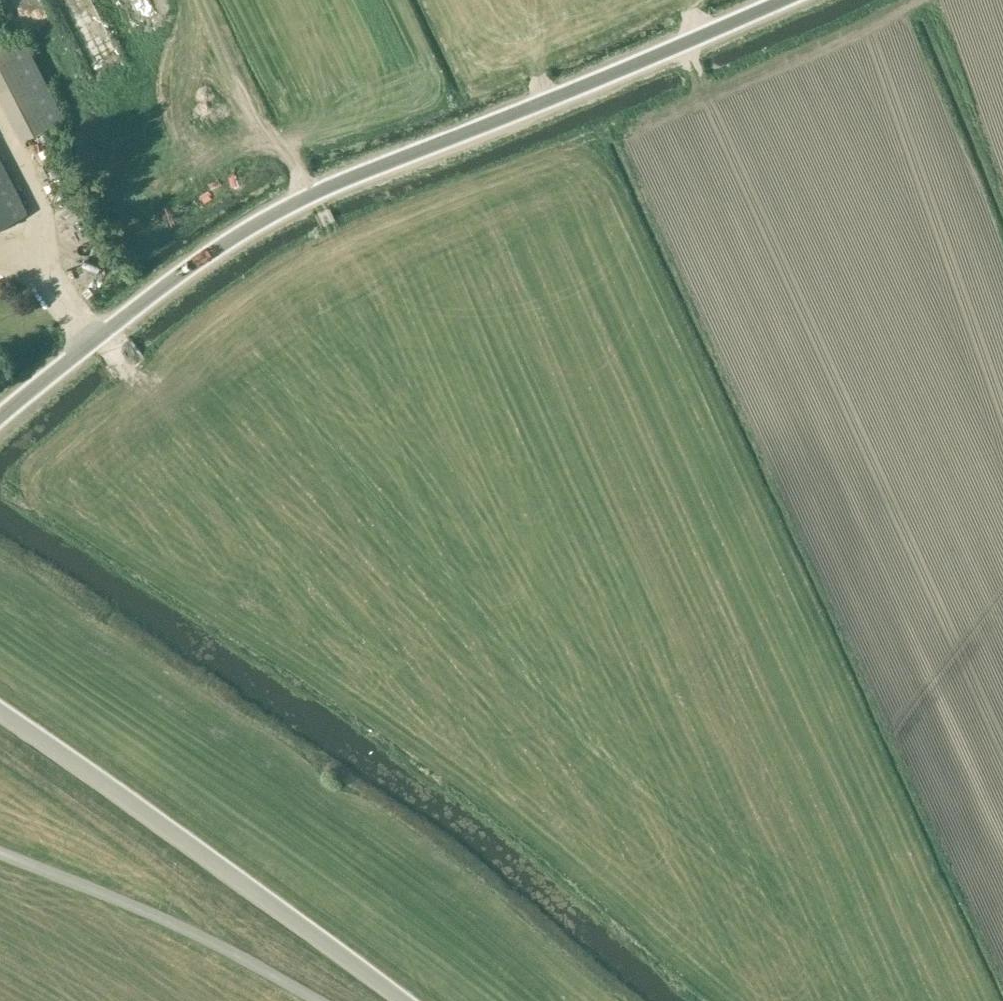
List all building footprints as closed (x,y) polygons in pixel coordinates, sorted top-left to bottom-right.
[(23,39),(0,51),(0,99),(21,141),(64,119),(23,39)] [(0,161),(0,228),(27,214),(0,161)]
